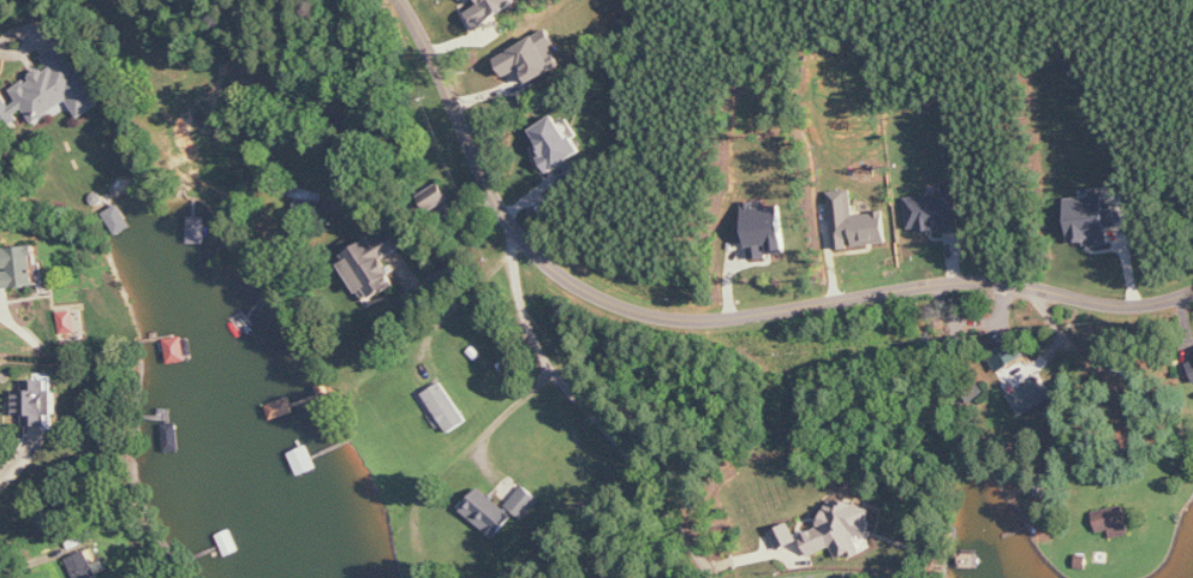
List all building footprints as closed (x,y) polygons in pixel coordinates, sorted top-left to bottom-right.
[(520,4),(517,0),(475,0),(479,6),(468,12),(477,28),(520,4)] [(558,68),(549,53),(560,46),(549,28),(496,60),(507,78),(524,68),(533,83),(558,68)] [(64,43),(43,56),(49,66),(31,77),(32,77),(12,90),(19,101),(11,106),(3,94),(0,96),(0,121),(4,127),(27,112),(35,124),(70,101),(81,119),(104,104),(64,43)] [(528,131),(549,171),(581,155),(559,114),(528,131)] [(829,192),(835,249),(888,243),(885,211),(856,215),(853,189),(829,192)] [(1110,244),(1109,227),(1117,227),(1116,209),(1105,209),(1104,190),(1092,191),(1092,197),(1069,198),(1071,246),(1110,244)] [(910,231),(943,229),(943,233),(960,232),(958,193),(908,196),(910,231)] [(750,258),(787,254),(783,206),(746,209),(747,224),(738,225),(740,243),(748,242),(750,258)] [(360,293),(368,289),(372,299),(398,285),(384,259),(402,249),(393,232),(374,242),(372,239),(340,256),(360,293)] [(3,247),(4,270),(0,270),(0,288),(37,287),(36,246),(3,247)] [(97,307),(101,329),(116,327),(113,305),(97,307)] [(997,372),(1024,360),(1016,342),(989,354),(997,372)] [(26,427),(56,426),(54,373),(36,374),(36,380),(26,380),(26,390),(17,391),(17,416),(26,416),(26,427)] [(1009,394),(1021,416),(1052,399),(1039,377),(1009,394)] [(451,433),(469,421),(443,382),(425,394),(451,433)] [(542,500),(524,486),(507,507),(525,521),(542,500)] [(496,538),(514,516),(479,487),(461,510),(496,538)] [(1094,512),(1099,533),(1111,530),(1113,539),(1131,534),(1125,505),(1094,512)] [(798,543),(792,524),(770,530),(776,550),(798,543)] [(76,577),(99,577),(89,550),(69,558),(76,577)]
